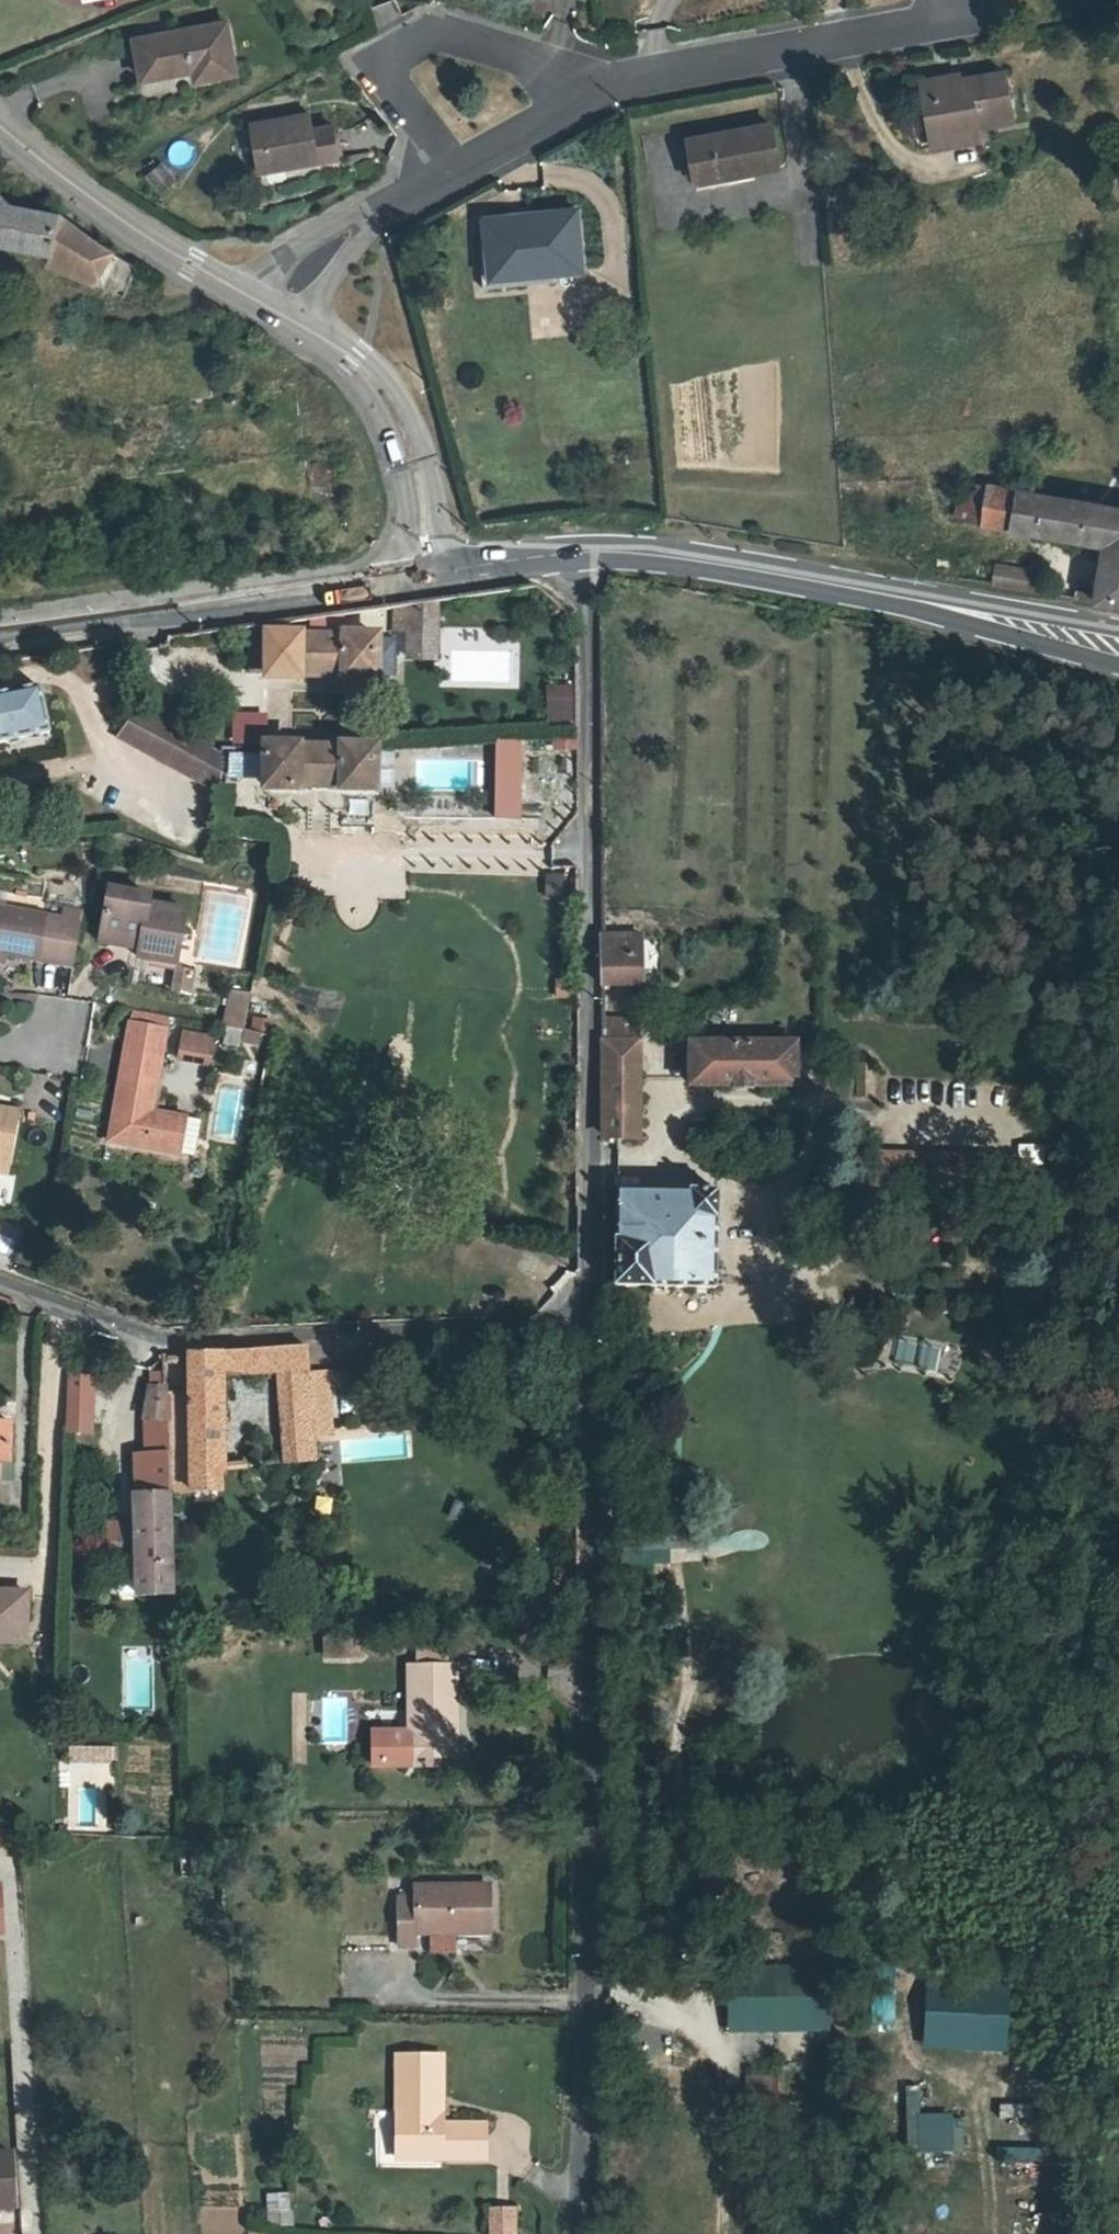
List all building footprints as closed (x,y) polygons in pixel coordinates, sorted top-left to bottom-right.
[(136,34),(138,70),(188,66),(188,74),(233,70),(228,27),(136,34)] [(927,74),(936,124),(981,117),(1016,112),(1008,60),(927,74)] [(694,134),(700,167),(730,160),(732,168),(780,158),(771,117),(694,134)] [(983,134),(981,117),(936,124),(939,141),(983,134)] [(315,142),(314,126),(251,130),(254,178),(334,175),(332,141),(315,142)] [(702,175),(732,168),(730,160),(700,167),(702,175)] [(14,212),(0,196),(0,246),(47,256),(46,264),(121,292),(135,265),(88,236),(59,211),(19,206),(14,212)] [(493,211),(494,236),(485,236),(486,283),(565,280),(565,264),(589,263),(586,206),(493,211)] [(1008,486),(1004,533),(1045,539),(1093,548),(1089,578),(1086,602),(1118,609),(1118,508),(1008,486)] [(955,491),(955,518),(974,518),(975,491),(955,491)] [(1042,572),(998,564),(993,563),(989,586),(1038,594),(1042,572)] [(435,630),(405,630),(404,659),(434,660),(435,630)] [(376,634),(266,633),(266,676),(376,677),(376,634)] [(246,635),(245,673),(266,673),(266,636),(246,635)] [(571,724),(570,684),(543,684),(543,724),(571,724)] [(53,740),(43,692),(0,700),(0,751),(53,740)] [(143,711),(121,739),(222,794),(223,753),(143,711)] [(229,741),(262,742),(263,714),(230,713),(229,741)] [(549,751),(574,750),(573,736),(548,737),(549,751)] [(521,742),(498,742),(497,814),(521,814),(521,742)] [(374,747),(265,747),(264,791),(373,790),(374,747)] [(542,895),(566,896),(566,875),(542,875),(542,895)] [(148,937),(145,949),(144,955),(180,962),(191,911),(154,902),(155,896),(114,888),(106,929),(148,937)] [(0,908),(0,953),(10,954),(78,965),(88,912),(68,908),(66,918),(50,916),(0,908)] [(104,941),(145,949),(148,937),(106,929),(104,941)] [(603,982),(643,983),(642,933),(602,932),(603,982)] [(8,964),(10,954),(0,953),(0,962),(8,964)] [(188,995),(191,968),(171,966),(168,992),(188,995)] [(234,994),(228,1030),(248,1034),(254,998),(234,994)] [(172,1019),(134,1011),(132,1024),(170,1031),(172,1019)] [(132,1024),(125,1065),(163,1072),(170,1031),(132,1024)] [(183,1055),(212,1059),(216,1039),(187,1034),(183,1055)] [(603,1035),(603,1066),(640,1066),(640,1036),(603,1035)] [(693,1040),(692,1083),(795,1084),(796,1041),(693,1040)] [(853,1062),(853,1098),(872,1099),(873,1062),(853,1062)] [(125,1065),(124,1079),(160,1085),(163,1072),(125,1065)] [(640,1066),(603,1066),(604,1136),(640,1134),(640,1066)] [(113,1143),(184,1155),(190,1118),(156,1112),(160,1085),(124,1079),(113,1143)] [(219,1088),(218,1117),(241,1118),(243,1089),(219,1088)] [(6,1179),(19,1117),(0,1113),(0,1177),(6,1179)] [(206,1121),(190,1118),(184,1155),(199,1157),(206,1121)] [(867,1182),(940,1183),(941,1154),(868,1152),(867,1182)] [(1014,1165),(1013,1182),(1037,1182),(1038,1166),(1014,1165)] [(716,1187),(616,1187),(615,1282),(716,1282),(716,1187)] [(895,1341),(897,1364),(918,1362),(917,1339),(895,1341)] [(918,1369),(937,1372),(942,1346),(922,1342),(918,1369)] [(310,1348),(245,1353),(246,1378),(280,1376),(312,1374),(311,1351),(310,1348)] [(245,1353),(219,1355),(221,1379),(246,1378),(245,1353)] [(221,1379),(219,1355),(189,1357),(196,1496),(227,1494),(221,1379)] [(61,1431),(92,1434),(98,1374),(67,1371),(61,1431)] [(320,1465),(312,1374),(280,1376),(287,1466),(320,1465)] [(165,1381),(151,1381),(145,1414),(166,1414),(165,1381)] [(0,1422),(0,1459),(10,1459),(11,1422),(0,1422)] [(135,1489),(170,1489),(169,1452),(134,1453),(135,1489)] [(171,1593),(170,1489),(135,1489),(136,1593),(157,1594),(171,1593)] [(619,1535),(619,1561),(667,1561),(667,1535),(619,1535)] [(28,1640),(30,1589),(0,1589),(0,1639),(28,1640)] [(321,1629),(320,1655),(363,1656),(364,1630),(321,1629)] [(455,1662),(407,1664),(410,1729),(410,1753),(412,1753),(457,1752),(455,1662)] [(410,1753),(410,1729),(374,1729),(375,1764),(412,1763),(412,1753),(410,1753)] [(61,1782),(110,1783),(111,1745),(62,1744),(61,1782)] [(402,1892),(401,1940),(420,1941),(420,1926),(491,1926),(491,1878),(419,1878),(419,1892),(402,1892)] [(726,1967),(726,2029),(827,2029),(827,1966),(726,1967)] [(1008,1981),(923,1981),(923,2048),(1008,2048),(1008,1981)] [(871,2024),(892,2023),(890,1995),(869,1996),(871,2024)] [(402,2055),(399,2151),(442,2152),(443,2161),(488,2162),(488,2126),(446,2127),(447,2055),(402,2055)] [(904,2084),(905,2150),(960,2150),(960,2112),(919,2112),(919,2084),(904,2084)] [(996,2144),(996,2160),(1048,2161),(1048,2145),(996,2144)] [(399,2160),(443,2161),(442,2152),(399,2151),(399,2160)] [(16,2205),(13,2153),(0,2154),(0,2206),(16,2205)] [(264,2192),(266,2224),(292,2223),(290,2191),(264,2192)] [(487,2233),(516,2233),(515,2204),(486,2205),(487,2233)]
